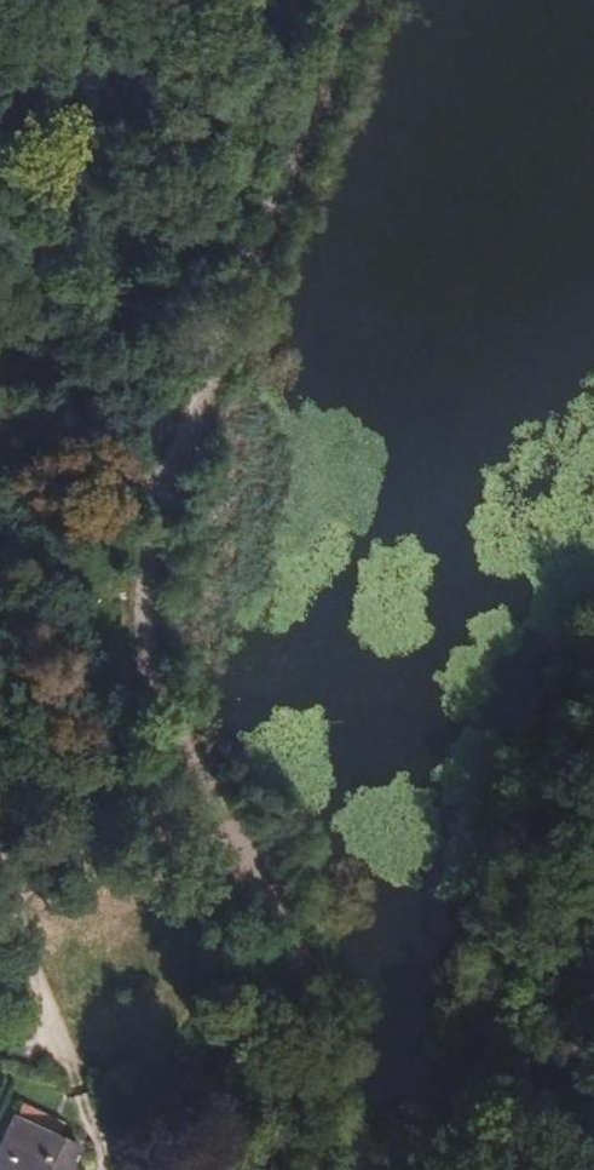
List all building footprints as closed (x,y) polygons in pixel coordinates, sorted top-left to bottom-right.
[(79,1160),(51,1144),(12,1123),(0,1145),(0,1169),(74,1169),(79,1160)]
